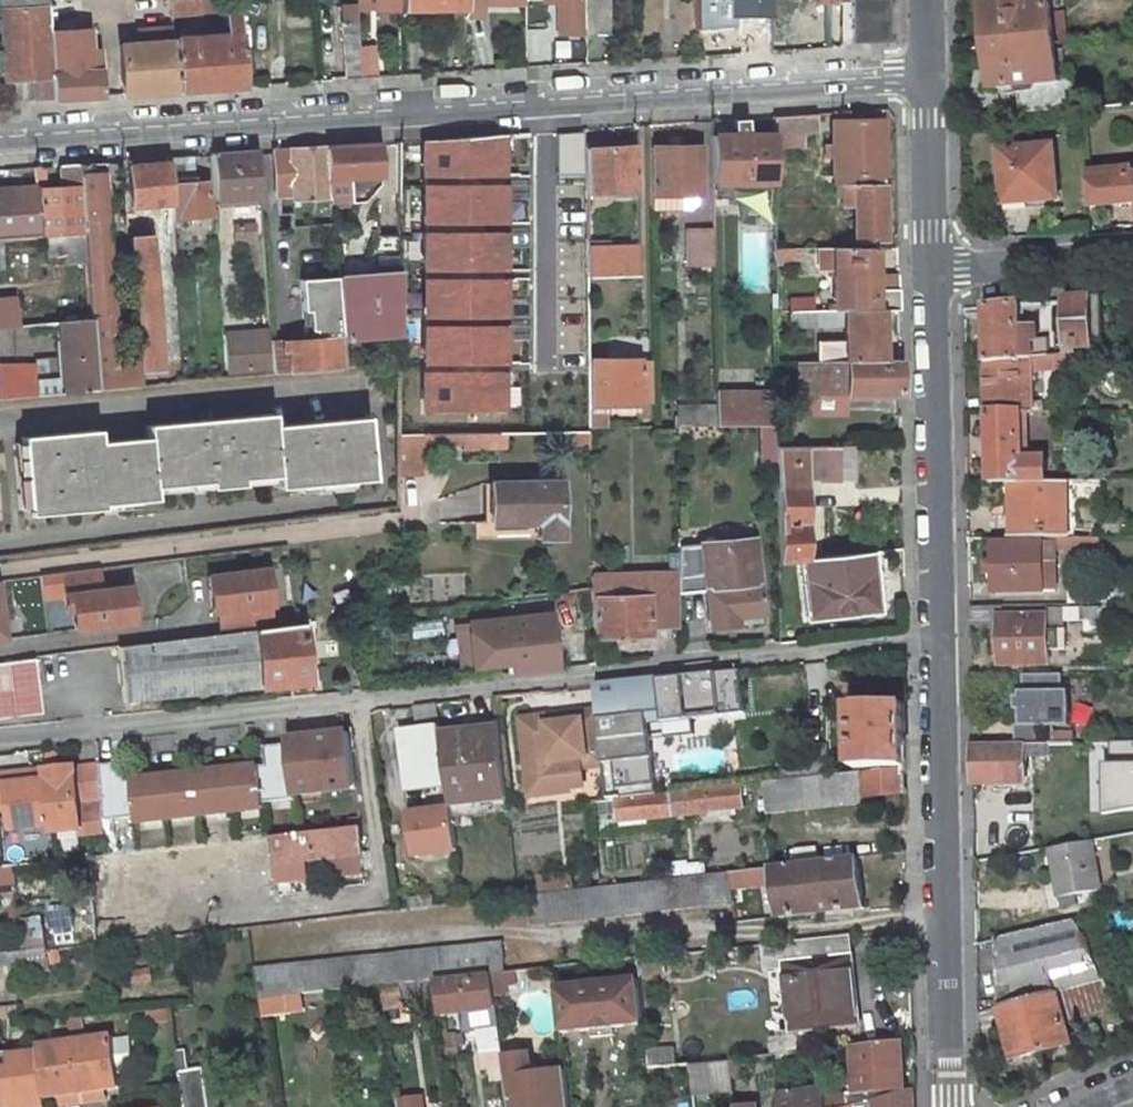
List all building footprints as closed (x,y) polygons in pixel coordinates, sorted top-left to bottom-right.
[(47,6),(47,0),(0,0),(0,10),(47,6)] [(171,16),(202,12),(200,0),(170,0),(171,16)] [(400,11),(400,0),(380,0),(380,11),(400,11)] [(400,11),(400,19),(429,18),(429,6),(465,6),(465,5),(465,1),(465,0),(400,0),(400,11)] [(584,33),(584,0),(559,0),(559,33),(584,33)] [(584,34),(608,34),(608,0),(584,0),(584,33),(584,34)] [(816,2),(839,2),(847,2),(848,36),(840,36),(840,43),(888,42),(887,0),(816,0),(816,2)] [(992,88),(1017,86),(1020,113),(1079,108),(1076,75),(1058,77),(1051,7),(1059,6),(1059,0),(983,0),(992,88)] [(847,2),(839,2),(840,36),(848,36),(847,2)] [(67,5),(47,6),(49,32),(68,31),(67,5)] [(0,10),(0,17),(4,79),(32,78),(40,77),(41,88),(52,87),(51,74),(52,74),(49,32),(47,6),(0,10)] [(237,8),(223,9),(225,37),(233,36),(232,31),(238,31),(237,8)] [(358,23),(343,24),(347,79),(362,78),(360,48),(358,23)] [(140,43),(172,41),(172,28),(139,30),(140,43)] [(51,74),(52,87),(52,99),(99,96),(98,71),(79,72),(77,30),(68,31),(49,32),(52,74),(51,74)] [(172,41),(176,90),(243,86),(240,36),(239,36),(238,31),(232,31),(233,36),(225,37),(172,41)] [(140,43),(120,44),(123,94),(176,90),(172,41),(140,43)] [(374,47),(360,48),(362,78),(376,77),(374,47)] [(40,77),(32,78),(34,101),(52,99),(52,87),(41,88),(40,77)] [(883,111),(834,112),(834,120),(883,120),(883,111)] [(816,113),(773,116),(773,134),(773,135),(774,135),(775,147),(802,146),(802,134),(817,132),(816,113)] [(774,182),(775,182),(775,147),(774,135),(773,135),(773,134),(748,134),(747,117),(731,118),(731,134),(711,134),(712,183),(729,183),(774,182)] [(841,184),(883,184),(883,120),(834,120),(833,120),(833,143),(833,157),(834,184),(841,184)] [(825,157),(833,157),(833,143),(825,143),(825,157)] [(379,185),(376,144),(324,148),(329,196),(330,203),(363,202),(379,185)] [(601,144),(585,145),(587,193),(637,190),(635,144),(601,146),(601,144)] [(1054,145),(1000,150),(1005,203),(1058,198),(1054,145)] [(649,147),(650,195),(681,194),(701,194),(700,146),(649,147)] [(324,148),(272,151),(275,197),(291,195),(292,199),(329,196),(324,148)] [(232,154),(232,161),(212,163),(214,202),(260,198),(257,152),(232,154)] [(232,154),(211,156),(212,163),(232,161),(232,154)] [(197,156),(166,159),(166,163),(169,202),(170,217),(208,215),(206,183),(194,183),(193,166),(197,165),(197,156)] [(166,163),(128,167),(132,214),(138,213),(138,205),(169,202),(166,163)] [(2,240),(46,237),(84,235),(79,164),(60,166),(61,188),(35,189),(0,192),(0,240),(2,240)] [(111,313),(101,164),(79,164),(84,235),(85,260),(89,315),(111,313)] [(1091,207),(1132,203),(1132,176),(1119,177),(1118,170),(1088,173),(1091,207)] [(729,183),(712,183),(713,199),(729,199),(729,188),(729,183)] [(884,239),(883,184),(841,184),(841,205),(855,204),(856,240),(884,239)] [(681,209),(681,194),(650,195),(650,210),(681,209)] [(127,224),(128,238),(139,237),(138,223),(127,224)] [(138,364),(138,370),(160,369),(149,223),(138,223),(139,237),(128,238),(138,364)] [(255,225),(235,227),(236,238),(247,237),(256,237),(255,225)] [(713,231),(687,231),(688,268),(714,267),(713,231)] [(46,237),(47,263),(85,260),(84,235),(46,237)] [(637,245),(587,247),(588,277),(638,276),(637,245)] [(876,275),(875,247),(818,248),(819,269),(833,268),(834,303),(828,303),(828,310),(881,309),(898,309),(898,274),(876,275)] [(794,265),(794,248),(774,249),(774,265),(794,265)] [(374,256),(376,274),(398,273),(398,254),(374,256)] [(748,287),(767,286),(765,256),(746,257),(748,287)] [(376,274),(340,277),(344,338),(400,333),(400,273),(398,273),(376,274)] [(308,310),(338,307),(336,290),(306,293),(308,310)] [(1093,349),(1104,348),(1102,295),(1091,296),(1093,349)] [(1091,296),(1065,299),(1066,352),(1066,355),(1066,356),(1079,355),(1079,349),(1093,349),(1091,296)] [(791,299),(792,311),(813,310),(813,298),(791,299)] [(15,326),(13,299),(0,300),(0,328),(15,326)] [(1020,303),(986,306),(987,362),(1050,356),(1049,339),(1037,340),(1036,330),(1027,331),(1027,324),(1020,325),(1020,303)] [(792,311),(789,311),(790,326),(845,325),(845,340),(817,341),(818,361),(883,359),(881,309),(828,310),(813,310),(792,311)] [(89,318),(57,321),(61,364),(1,365),(1,398),(55,393),(94,388),(89,319),(89,318)] [(89,319),(94,388),(139,384),(138,370),(138,364),(115,366),(111,318),(89,319)] [(224,337),(227,378),(272,375),(269,343),(269,334),(224,337)] [(340,336),(269,343),(272,375),(342,368),(340,336)] [(1050,356),(987,362),(989,413),(1022,413),(1035,412),(1034,372),(1057,369),(1056,355),(1050,356)] [(1066,355),(1056,355),(1057,369),(1068,368),(1066,356),(1066,355)] [(638,359),(589,360),(589,404),(639,403),(648,403),(648,361),(638,361),(638,359)] [(806,361),(806,392),(851,392),(900,392),(900,359),(883,359),(818,361),(806,361)] [(851,413),(851,392),(806,392),(806,413),(851,413)] [(776,400),(716,400),(716,406),(716,426),(761,426),(777,426),(776,400)] [(716,406),(678,407),(678,427),(716,426),(716,406)] [(607,411),(590,411),(590,428),(607,427),(607,411)] [(372,479),(366,417),(273,426),(272,413),(147,425),(148,437),(99,442),(98,430),(20,437),(27,515),(102,508),(101,504),(154,499),(153,487),(208,482),(208,488),(241,485),(241,479),(276,475),(277,487),(372,479)] [(989,413),(990,483),(1011,483),(1048,482),(1048,460),(1030,460),(1029,442),(1023,442),(1022,413),(989,413)] [(777,426),(761,426),(761,462),(777,462),(777,446),(777,426)] [(571,449),(590,449),(590,433),(571,433),(571,449)] [(506,434),(462,434),(462,442),(462,448),(506,447),(506,434)] [(421,435),(400,435),(398,474),(406,473),(406,475),(421,474),(421,442),(421,435)] [(611,450),(611,439),(594,439),(594,450),(611,450)] [(855,445),(839,446),(839,478),(854,478),(855,445)] [(839,446),(777,446),(777,462),(778,562),(800,559),(806,559),(804,474),(821,474),(821,481),(839,481),(839,478),(839,446)] [(561,538),(560,482),(490,483),(491,539),(561,538)] [(1048,482),(1011,483),(1011,538),(1044,538),(1070,538),(1068,482),(1048,482)] [(1078,549),(1078,538),(1070,538),(1044,538),(1044,542),(1044,549),(1078,549)] [(1078,538),(1078,549),(1101,549),(1101,538),(1078,538)] [(722,541),(701,543),(701,549),(677,551),(677,572),(678,593),(706,590),(710,627),(736,624),(735,615),(761,612),(754,544),(723,547),(722,541)] [(1044,549),(1044,542),(994,543),(995,593),(1057,592),(1057,562),(1044,562),(1044,549)] [(877,600),(871,552),(806,559),(800,559),(807,619),(854,614),(852,603),(877,600)] [(101,590),(98,568),(40,575),(42,599),(65,596),(75,594),(77,607),(72,608),(75,630),(134,622),(130,587),(101,590)] [(215,597),(217,611),(220,633),(272,626),(269,604),(272,604),(267,568),(207,576),(210,598),(215,597)] [(593,628),(593,637),(649,635),(649,626),(678,625),(678,593),(677,572),(591,576),(591,587),(593,628)] [(1068,587),(1069,604),(1131,603),(1130,586),(1068,587)] [(75,594),(65,596),(66,609),(72,608),(77,607),(75,594)] [(878,611),(877,600),(852,603),(854,614),(878,611)] [(1003,616),(1003,606),(970,607),(971,625),(999,625),(1000,667),(1050,665),(1049,650),(1067,649),(1066,629),(1049,629),(1048,614),(1003,616)] [(1103,607),(1065,608),(1066,621),(1086,621),(1086,632),(1110,632),(1110,616),(1104,617),(1103,607)] [(1065,608),(1048,608),(1048,614),(1049,629),(1066,629),(1066,621),(1065,608)] [(512,673),(557,667),(550,613),(528,616),(527,609),(521,609),(522,617),(467,623),(473,668),(511,663),(512,673)] [(220,633),(117,646),(123,701),(308,682),(302,622),(272,626),(220,633)] [(473,668),(467,623),(456,625),(462,669),(473,668)] [(41,713),(34,658),(0,663),(0,718),(41,713)] [(1015,725),(1015,743),(1075,742),(1075,734),(1055,734),(1055,726),(1072,726),(1071,691),(1064,691),(1063,674),(1024,675),(1024,691),(1020,691),(1021,725),(1015,725)] [(603,750),(604,757),(624,754),(625,762),(654,759),(645,680),(597,685),(599,710),(600,718),(603,750)] [(854,745),(855,768),(907,767),(905,703),(853,704),(853,727),(852,727),(852,745),(854,745)] [(400,731),(408,791),(448,786),(442,739),(438,704),(415,706),(418,728),(400,731)] [(599,710),(549,715),(549,723),(600,718),(599,710)] [(348,714),(286,721),(288,747),(331,742),(332,749),(346,747),(351,747),(352,747),(348,714)] [(603,750),(600,718),(549,723),(549,715),(523,717),(529,771),(568,768),(582,766),(581,752),(603,750)] [(501,733),(442,739),(448,786),(451,805),(509,799),(501,733)] [(1090,743),(1093,807),(1132,805),(1132,741),(1090,743)] [(1075,756),(1075,742),(1015,743),(973,744),(974,783),(1025,783),(1025,757),(1049,756),(1049,761),(1055,761),(1055,756),(1075,756)] [(829,744),(811,745),(811,749),(811,777),(829,775),(829,744)] [(801,778),(811,777),(811,749),(801,750),(801,778)] [(162,764),(168,828),(258,818),(251,754),(162,764)] [(624,754),(604,757),(605,769),(625,767),(625,762),(624,754)] [(799,775),(797,760),(781,762),(782,777),(799,775)] [(80,828),(81,833),(105,831),(100,764),(74,767),(74,766),(45,769),(45,772),(51,824),(51,832),(80,828)] [(866,802),(865,797),(907,792),(907,767),(829,775),(811,777),(801,778),(765,782),(768,813),(866,802)] [(568,768),(529,771),(530,780),(569,776),(568,768)] [(11,828),(51,824),(45,772),(20,775),(19,771),(0,774),(0,794),(2,809),(9,808),(11,828)] [(737,807),(744,806),(741,785),(619,798),(622,820),(719,809),(719,816),(737,814),(737,807)] [(509,799),(451,805),(451,808),(453,819),(454,819),(510,812),(509,799)] [(1003,802),(993,802),(993,812),(1002,812),(1003,802)] [(413,810),(414,820),(387,823),(390,844),(425,841),(425,846),(457,842),(454,819),(453,819),(451,808),(427,811),(427,809),(413,810)] [(361,827),(360,817),(298,824),(300,835),(361,827)] [(121,851),(129,905),(156,902),(153,879),(150,879),(149,872),(182,868),(183,875),(273,864),(273,862),(275,861),(276,864),(304,861),(329,858),(331,876),(362,873),(360,854),(362,854),(361,827),(300,835),(121,851)] [(1099,890),(1091,841),(1051,848),(1060,897),(1070,895),(1087,892),(1099,890)] [(777,918),(862,908),(856,856),(771,866),(777,918)] [(304,861),(276,864),(277,881),(306,877),(304,861)] [(745,878),(745,872),(729,874),(728,872),(528,896),(531,926),(732,902),(730,889),(729,880),(745,878)] [(746,887),(745,878),(729,880),(730,889),(746,887)] [(1089,904),(1087,892),(1070,895),(1072,907),(1089,904)] [(53,947),(78,943),(71,904),(47,908),(53,947)] [(26,952),(47,950),(42,916),(21,921),(25,941),(26,952)] [(1077,919),(998,939),(1000,1006),(1056,991),(1057,993),(1104,980),(1077,919)] [(801,1030),(859,1023),(849,935),(764,945),(767,968),(785,966),(790,1010),(799,1009),(801,1030)] [(26,952),(25,941),(0,943),(0,954),(26,952)] [(501,943),(256,969),(259,998),(382,985),(436,980),(492,974),(504,973),(501,943)] [(12,965),(12,976),(50,971),(50,964),(61,963),(59,950),(0,956),(0,966),(12,965)] [(517,979),(517,976),(516,971),(504,973),(492,974),(493,981),(517,979)] [(131,975),(132,987),(153,984),(152,972),(131,975)] [(492,974),(436,980),(438,994),(440,1015),(496,1008),(495,996),(493,981),(492,974)] [(508,995),(507,985),(517,984),(517,979),(493,981),(495,996),(508,995)] [(436,980),(382,985),(385,1008),(402,1006),(401,999),(438,994),(436,980)] [(614,1028),(645,1024),(640,980),(557,990),(562,1034),(593,1030),(614,1028)] [(1056,991),(1000,1006),(1008,1037),(1016,1035),(1021,1056),(1071,1043),(1064,1021),(1115,1005),(1104,980),(1057,993),(1056,991)] [(344,1003),(343,991),(329,992),(331,1005),(344,1003)] [(261,999),(262,1013),(280,1012),(278,997),(261,999)] [(0,1008),(0,1018),(19,1016),(18,1006),(0,1008)] [(799,1009),(790,1010),(793,1031),(801,1030),(799,1009)] [(498,1021),(493,1022),(493,1028),(479,1030),(482,1051),(488,1050),(493,1081),(506,1079),(503,1057),(498,1021)] [(615,1036),(614,1028),(593,1030),(594,1038),(615,1036)] [(454,1034),(443,1035),(446,1056),(457,1054),(454,1034)] [(114,1037),(76,1043),(84,1101),(100,1098),(99,1089),(105,1088),(120,1086),(114,1037)] [(901,1041),(854,1046),(857,1093),(848,1094),(849,1106),(884,1097),(884,1090),(904,1089),(901,1041)] [(76,1043),(38,1048),(39,1050),(45,1096),(60,1094),(66,1093),(68,1103),(84,1101),(76,1043)] [(675,1046),(647,1049),(650,1068),(677,1065),(675,1046)] [(204,1067),(189,1069),(185,1049),(176,1050),(185,1106),(210,1106),(204,1067)] [(39,1050),(0,1056),(0,1106),(6,1106),(19,1105),(28,1104),(29,1106),(47,1106),(45,1096),(39,1050)] [(793,1052),(774,1054),(775,1067),(794,1065),(793,1052)] [(510,1106),(570,1106),(566,1069),(532,1074),(529,1054),(503,1057),(506,1079),(510,1106)] [(730,1059),(691,1063),(694,1096),(734,1091),(732,1076),(731,1061),(730,1059)] [(750,1059),(731,1061),(732,1076),(752,1074),(750,1059)] [(778,1095),(779,1106),(827,1106),(826,1100),(825,1089),(778,1095)] [(848,1106),(914,1106),(913,1089),(884,1097),(849,1106),(848,1106)] [(826,1100),(827,1106),(848,1106),(849,1106),(848,1094),(826,1100)] [(422,1098),(398,1101),(399,1106),(424,1106),(422,1098)]
